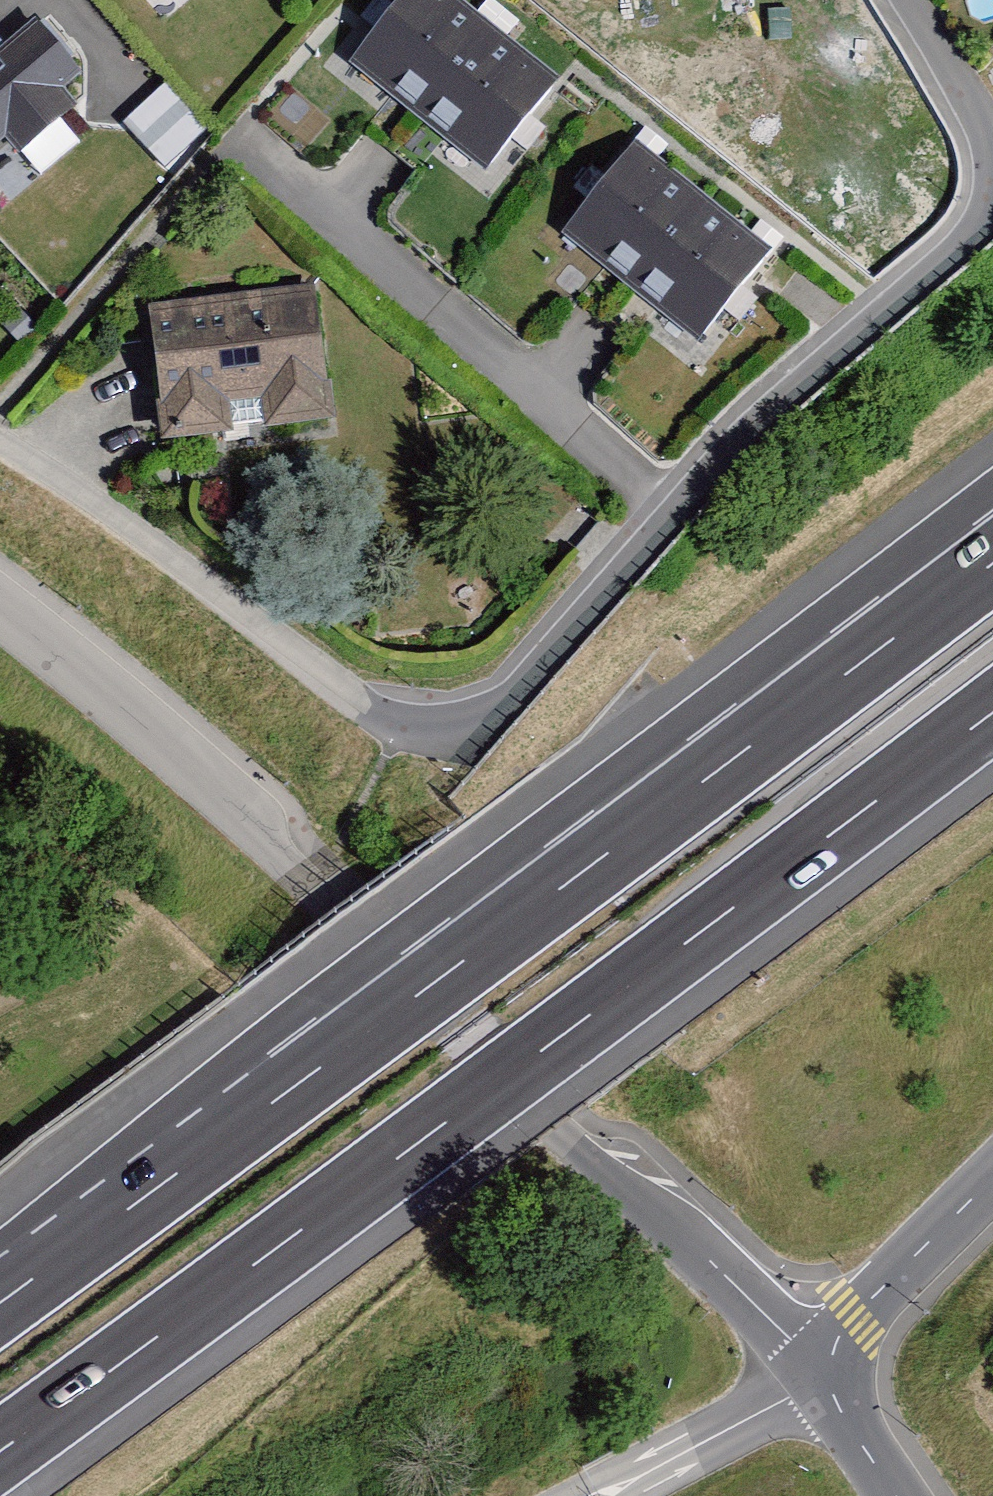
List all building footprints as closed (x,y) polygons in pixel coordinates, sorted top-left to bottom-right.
[(412,123),(486,31),(448,0),(401,0),(345,67),(412,123)] [(26,23),(0,43),(0,146),(12,157),(73,110),(60,96),(80,79),(26,23)] [(486,31),(412,123),(475,173),(550,82),(486,31)] [(159,89),(118,129),(162,174),(204,134),(159,89)] [(557,241),(619,292),(692,198),(629,150),(557,241)] [(692,198),(619,292),(679,343),(753,248),(692,198)] [(142,307),(157,446),(323,429),(298,293),(142,307)]
